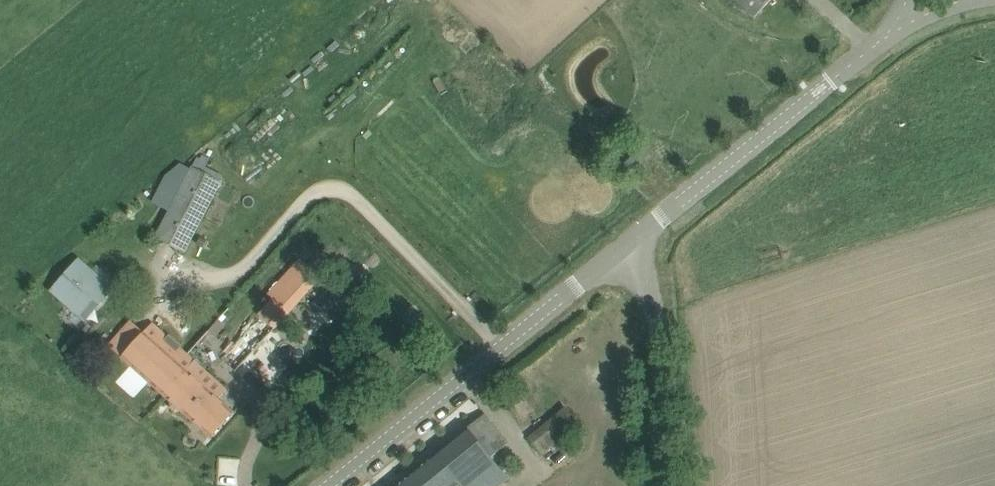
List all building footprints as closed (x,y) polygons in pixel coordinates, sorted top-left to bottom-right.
[(755,17),(771,0),(737,0),(755,17)] [(156,238),(184,253),(221,182),(203,172),(208,162),(198,157),(156,238)] [(324,266),(316,258),(310,264),(306,261),(272,298),(289,313),(321,277),(317,274),(324,266)] [(103,281),(92,271),(79,260),(53,290),(85,319),(117,283),(108,275),(103,281)] [(222,359),(236,371),(275,327),(262,315),(222,359)] [(113,340),(108,345),(122,357),(166,396),(185,375),(184,374),(196,361),(153,323),(145,332),(131,320),(126,325),(128,327),(115,342),(113,340)] [(185,375),(166,396),(170,400),(170,407),(175,412),(183,411),(197,424),(212,438),(235,412),(219,398),(227,389),(212,376),(196,361),(184,374),(185,375)] [(530,438),(547,459),(584,428),(566,407),(530,438)] [(485,413),(467,427),(491,457),(509,443),(498,429),(485,413)] [(491,457),(467,427),(395,485),(499,485),(508,478),(491,457)]
